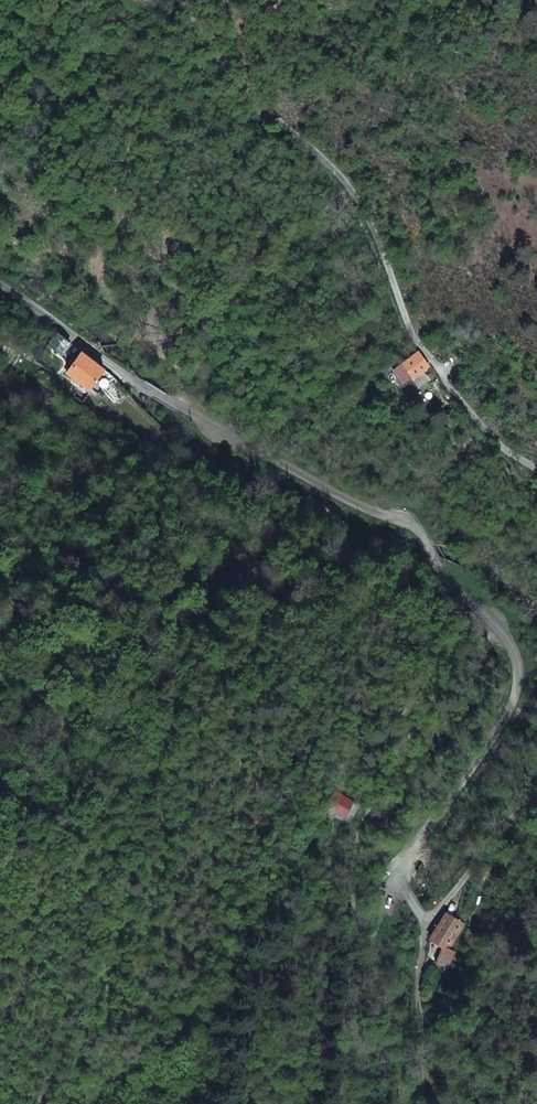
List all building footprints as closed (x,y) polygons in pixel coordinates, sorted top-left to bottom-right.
[(426,364),(417,351),(403,361),(412,374),(412,373),(419,382),(424,378),(422,376),(426,373),(422,367),(426,364)] [(412,374),(403,361),(394,368),(403,380),(412,374)]
